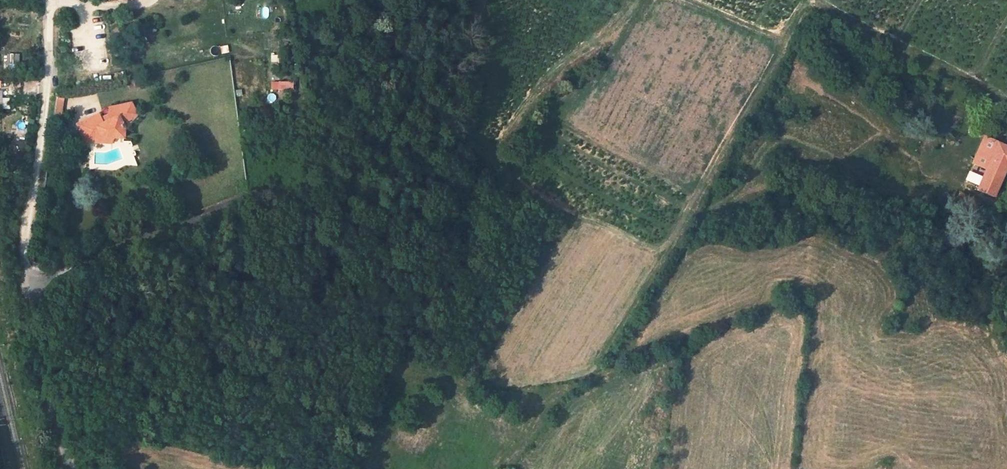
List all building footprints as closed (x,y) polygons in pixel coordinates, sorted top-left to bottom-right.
[(99,114),(77,122),(84,141),(110,145),(112,138),(123,141),(123,130),(137,117),(133,105),(110,107),(109,116),(100,118),(99,114)] [(981,180),(977,189),(994,197),(1006,169),(1006,148),(986,138),(982,146),(976,157),(989,164),(981,180)] [(968,174),(981,180),(989,164),(976,157),(968,174)] [(959,203),(967,208),(974,212),(980,203),(964,194),(959,203)]
